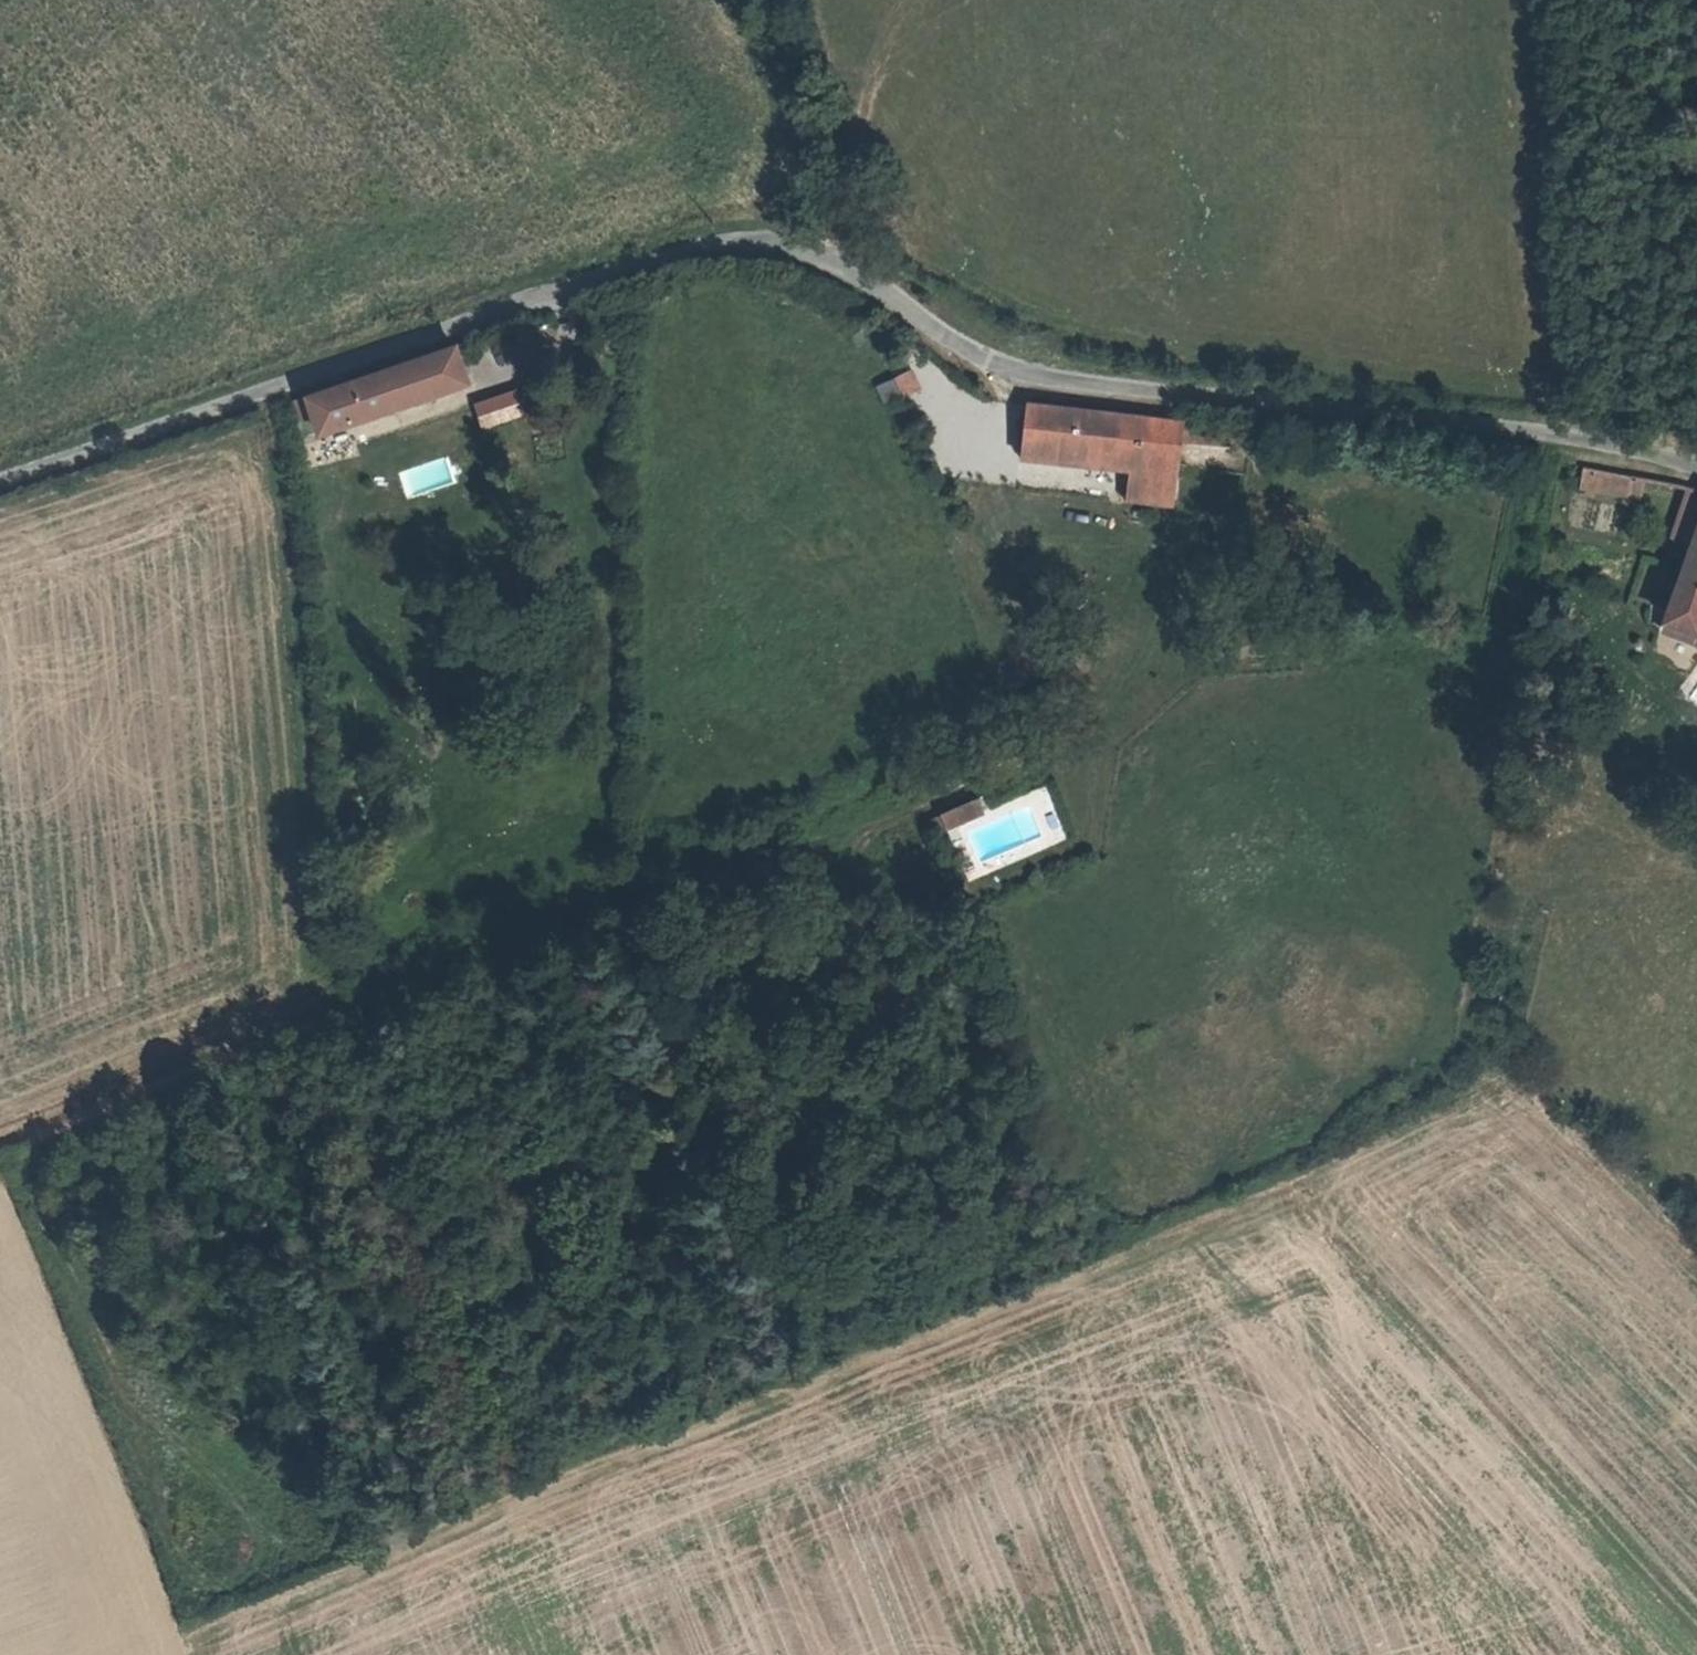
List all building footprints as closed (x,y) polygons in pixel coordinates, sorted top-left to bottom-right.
[(453,350),(292,404),(296,429),(309,423),(316,440),(465,388),(453,350)] [(874,385),(883,405),(921,389),(913,368),(874,385)] [(517,415),(513,397),(476,408),(482,426),(517,415)] [(1022,465),(1091,469),(1092,453),(1112,454),(1112,470),(1130,472),(1147,473),(1152,415),(1025,404),(1022,465)] [(1178,417),(1152,415),(1147,473),(1130,472),(1128,498),(1172,501),(1178,417)] [(1091,469),(1112,470),(1112,454),(1092,453),(1091,469)] [(1633,479),(1585,471),(1582,491),(1630,500),(1633,479)] [(1680,582),(1696,586),(1696,519),(1680,582)] [(1680,582),(1664,632),(1693,640),(1696,644),(1696,586),(1680,582)] [(1664,632),(1660,642),(1690,655),(1696,661),(1696,644),(1693,640),(1664,632)] [(940,815),(947,830),(982,814),(975,799),(940,815)]
